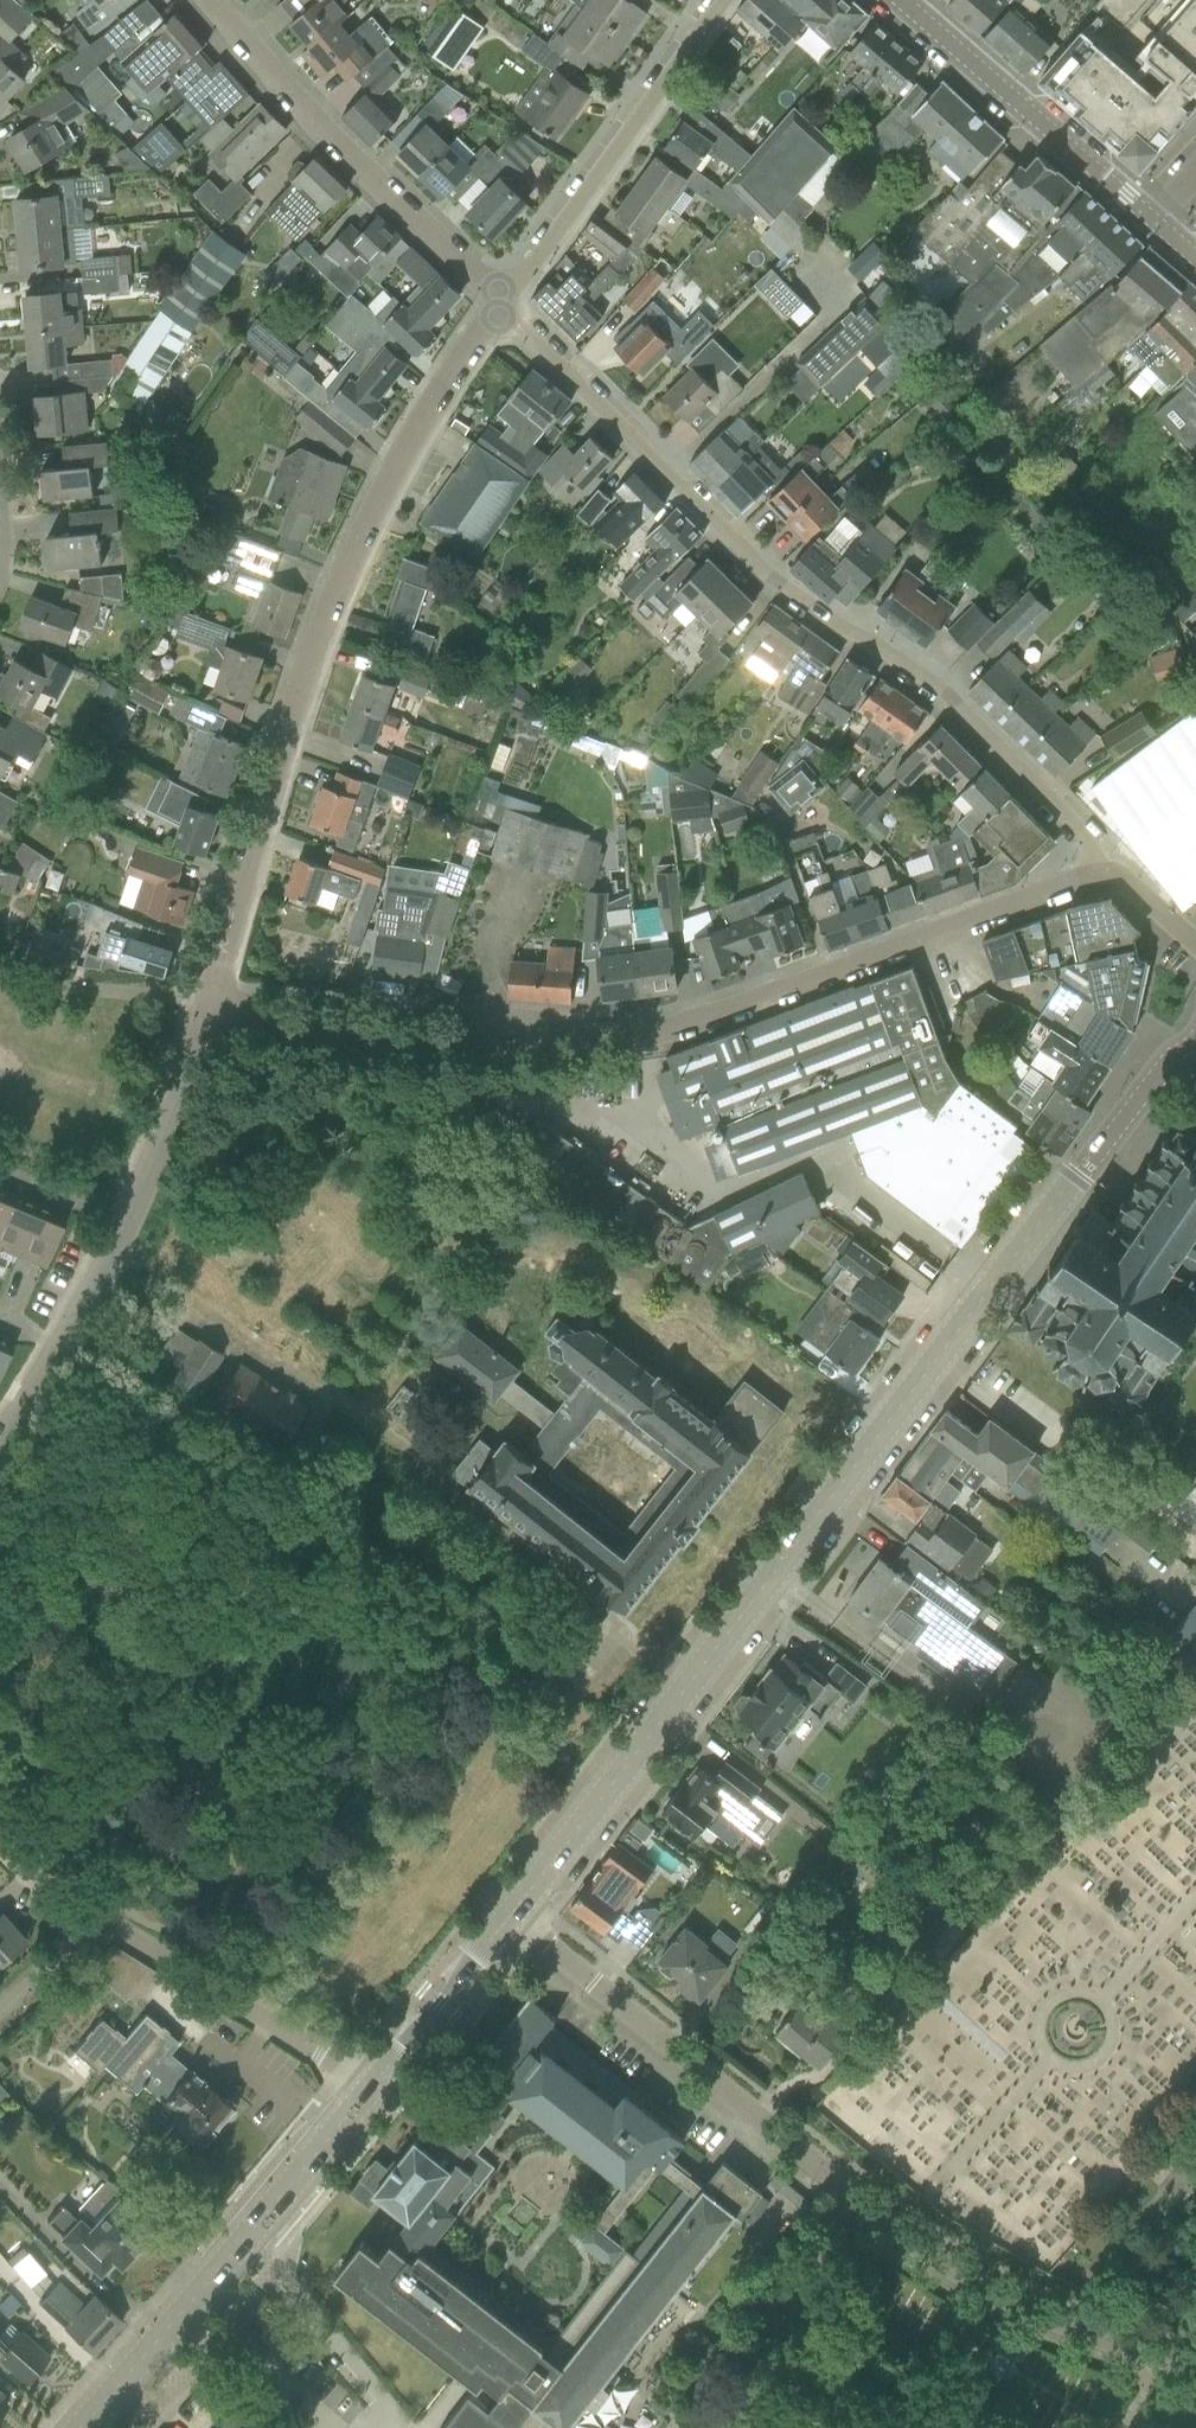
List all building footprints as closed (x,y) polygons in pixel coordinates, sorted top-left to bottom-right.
[(1,36),(0,37),(0,105),(24,79),(12,68),(23,56),(8,42),(34,15),(17,0),(0,0),(0,36),(1,36)] [(76,13),(92,34),(137,0),(93,0),(76,13)] [(310,8),(291,23),(311,46),(311,47),(341,22),(350,15),(343,6),(349,1),(349,0),(303,0),(310,8)] [(586,9),(628,39),(647,13),(630,2),(631,0),(593,0),(586,9)] [(737,10),(738,10),(755,25),(765,35),(791,6),(801,15),(814,0),(746,0),(737,10)] [(765,35),(782,50),(808,22),(839,49),(868,16),(869,15),(853,0),(814,0),(801,15),(791,6),(765,35)] [(996,18),(1011,3),(1014,0),(953,0),(948,5),(980,34),(996,18)] [(984,38),(1022,73),(1024,75),(1029,70),(1055,41),(1028,17),(1044,0),(1014,0),(1011,3),(1013,5),(984,38)] [(1195,101),(1195,0),(1099,0),(1094,6),(1099,12),(1040,80),(1141,168),(1195,105),(1194,104),(1195,101)] [(628,39),(586,9),(578,3),(558,30),(563,33),(553,47),(565,55),(582,67),(592,53),(609,65),(628,39)] [(475,21),(459,10),(428,52),(445,64),(475,21)] [(80,52),(52,72),(112,128),(127,113),(114,99),(121,92),(98,66),(114,51),(122,60),(134,74),(126,81),(143,101),(150,104),(157,102),(167,93),(160,85),(167,79),(199,51),(206,44),(178,12),(142,43),(121,19),(101,37),(91,45),(80,52)] [(311,46),(302,53),(323,77),(335,67),(347,81),(353,76),(388,47),(390,44),(394,41),(373,16),(370,19),(351,35),(341,22),(311,47),(311,46)] [(858,90),(898,43),(875,23),(860,41),(850,53),(866,65),(851,84),(858,90)] [(91,45),(75,24),(61,34),(80,52),(91,45)] [(565,55),(553,47),(534,33),(522,50),(548,68),(539,80),(549,87),(528,116),(547,130),(545,132),(550,135),(552,133),(558,137),(588,95),(554,71),(565,55)] [(898,43),(858,90),(871,100),(886,82),(900,93),(924,64),(898,43)] [(368,90),(343,116),(342,117),(371,146),(388,130),(400,117),(381,99),(403,75),(392,64),(399,59),(388,47),(353,76),(368,90)] [(162,122),(133,146),(162,174),(250,94),(242,85),(232,73),(223,63),(215,67),(214,67),(199,51),(167,79),(186,100),(205,122),(181,143),(162,122)] [(713,73),(699,90),(727,113),(741,96),(713,73)] [(931,95),(918,82),(913,88),(899,101),(852,157),(878,181),(926,128),(940,142),(942,144),(974,109),(943,81),(931,95)] [(848,82),(839,94),(849,102),(858,90),(851,84),(848,82)] [(29,169),(49,157),(71,144),(60,125),(88,109),(63,85),(29,106),(38,121),(10,138),(29,169)] [(421,176),(449,146),(431,129),(449,110),(435,96),(432,99),(416,116),(426,126),(398,154),(421,176)] [(241,174),(286,129),(261,104),(211,154),(236,179),(223,192),(210,179),(195,194),(224,223),(252,195),(242,184),(246,180),(241,174)] [(752,155),(750,153),(740,167),(736,171),(737,171),(728,180),(747,199),(762,213),(803,254),(820,236),(805,220),(815,209),(813,206),(847,165),(834,153),(839,147),(794,108),(752,155)] [(942,144),(940,142),(931,151),(944,163),(946,161),(964,178),(972,169),(973,170),(1005,138),(974,109),(942,144)] [(833,141),(849,123),(839,114),(824,131),(833,141)] [(750,153),(711,121),(703,133),(685,120),(665,147),(695,168),(710,150),(736,171),(740,167),(750,153)] [(523,133),(499,158),(479,177),(492,190),(470,213),(494,236),(526,203),(509,186),(546,148),(523,133)] [(450,147),(449,146),(421,176),(443,197),(470,168),(479,177),(499,158),(485,145),(475,154),(458,138),(450,147)] [(1046,229),(1045,223),(1075,184),(1039,154),(1026,169),(1005,193),(1046,229)] [(317,156),(307,167),(303,164),(298,162),(288,172),(289,176),(294,181),(279,198),(309,226),(325,210),(348,186),(317,156)] [(637,185),(666,206),(679,216),(693,197),(679,187),(684,179),(685,178),(677,171),(658,157),(637,185)] [(139,159),(126,173),(151,171),(139,159)] [(953,194),(913,232),(972,284),(994,261),(1001,266),(1029,234),(996,204),(1005,193),(1026,169),(1020,164),(1019,165),(995,193),(990,188),(997,180),(986,171),(984,170),(961,197),(953,194)] [(738,210),(746,201),(726,183),(721,188),(697,170),(689,184),(709,200),(712,197),(734,214),(738,210)] [(60,228),(73,227),(86,226),(85,212),(75,212),(74,197),(83,196),(110,193),(108,174),(73,178),(49,180),(50,195),(40,196),(16,198),(19,232),(60,228)] [(653,234),(649,230),(653,224),(666,206),(637,185),(617,213),(629,221),(621,232),(632,242),(642,249),(653,234)] [(972,284),(911,347),(916,353),(936,372),(953,359),(963,348),(981,329),(986,333),(1014,311),(1060,278),(1083,254),(1083,252),(1113,217),(1086,191),(1085,193),(1084,193),(1077,201),(1069,195),(1045,223),(1046,229),(1018,267),(1011,274),(1001,266),(994,261),(972,284)] [(746,201),(738,210),(752,223),(762,213),(747,199),(746,201)] [(176,201),(164,202),(166,217),(178,216),(176,201)] [(582,233),(616,257),(624,250),(632,242),(621,232),(596,214),(582,233)] [(399,237),(401,236),(379,215),(352,244),(341,234),(324,251),(321,255),(313,247),(305,256),(325,274),(338,260),(359,279),(359,280),(368,271),(399,237)] [(1083,254),(1060,278),(1085,300),(1111,276),(1112,277),(1127,262),(1143,244),(1113,217),(1083,252),(1083,254)] [(22,267),(76,262),(73,227),(19,232),(22,267)] [(191,333),(245,254),(215,233),(112,393),(138,412),(191,333)] [(410,248),(399,237),(377,261),(368,271),(378,281),(397,261),(421,284),(402,304),(404,307),(414,316),(427,329),(428,328),(430,326),(432,328),(444,316),(441,314),(460,294),(438,272),(411,247),(410,248)] [(642,249),(632,242),(624,250),(616,257),(596,280),(595,279),(552,322),(575,344),(604,315),(592,305),(633,259),(642,249)] [(289,248),(276,262),(287,273),(301,259),(289,248)] [(1113,286),(1040,346),(1076,390),(1108,365),(1128,347),(1146,332),(1183,290),(1189,284),(1148,249),(1132,267),(1115,287),(1113,286)] [(128,272),(132,271),(130,253),(81,258),(82,276),(128,272)] [(538,307),(552,322),(595,279),(567,255),(563,261),(562,260),(555,268),(559,271),(531,299),(539,306),(538,307)] [(624,301),(635,311),(665,279),(654,268),(624,301)] [(773,269),(757,284),(773,301),(789,286),(773,269)] [(128,272),(82,276),(84,293),(130,289),(128,272)] [(1128,347),(1171,388),(1183,376),(1185,374),(1185,373),(1193,365),(1195,362),(1195,287),(1191,282),(1189,284),(1183,290),(1146,332),(1128,347)] [(78,291),(25,296),(29,332),(82,328),(78,291)] [(414,316),(404,307),(404,308),(393,297),(375,316),(350,296),(339,309),(381,343),(382,343),(393,331),(419,355),(422,352),(424,354),(435,342),(433,340),(437,337),(428,328),(427,329),(414,316)] [(798,363),(804,369),(821,386),(861,349),(885,326),(891,321),(868,297),(798,363)] [(627,324),(614,339),(620,345),(616,349),(642,374),(658,357),(663,351),(677,364),(714,325),(699,310),(682,328),(653,300),(649,304),(629,326),(627,324)] [(360,326),(339,309),(330,321),(326,325),(358,351),(341,371),(376,401),(377,400),(379,398),(381,400),(391,387),(389,385),(392,382),(407,363),(382,343),(381,343),(370,334),(360,326)] [(296,361),(296,360),(300,355),(293,349),(258,318),(242,340),(284,375),(296,361)] [(918,359),(885,326),(861,349),(893,383),(918,359)] [(83,342),(82,328),(29,332),(32,366),(67,363),(65,343),(83,342)] [(306,334),(293,349),(300,355),(313,340),(306,334)] [(310,347),(302,356),(311,363),(318,355),(310,347)] [(708,347),(690,364),(693,367),(681,380),(664,397),(689,421),(705,405),(715,414),(742,387),(730,376),(722,367),(725,364),(708,347)] [(83,377),(114,374),(112,359),(82,362),(83,377)] [(315,403),(340,424),(350,411),(370,428),(373,424),(375,426),(386,413),(384,411),(387,408),(377,400),(376,401),(341,371),(327,389),(314,379),(316,377),(296,361),(284,375),(283,377),(311,400),(315,403)] [(1195,455),(1195,362),(1193,365),(1185,373),(1185,374),(1183,376),(1186,378),(1185,384),(1155,413),(1195,456),(1195,455)] [(1116,375),(1108,365),(1076,390),(1084,399),(1116,375)] [(479,441),(532,480),(548,455),(534,445),(546,430),(547,431),(557,418),(571,401),(572,400),(571,399),(569,398),(564,393),(533,369),(493,417),(495,418),(479,441)] [(804,369),(789,384),(805,401),(821,386),(804,369)] [(114,374),(83,377),(54,380),(56,394),(35,396),(38,434),(88,429),(86,409),(77,410),(75,393),(105,391),(114,374)] [(926,398),(945,419),(963,402),(944,381),(926,398)] [(317,432),(343,453),(356,437),(340,424),(315,403),(311,400),(298,416),(317,432)] [(457,420),(452,427),(465,435),(470,428),(457,420)] [(748,456),(759,447),(766,441),(756,430),(745,441),(732,441),(721,430),(689,463),(714,489),(748,456)] [(770,499),(786,516),(817,488),(811,481),(848,444),(838,433),(795,475),(781,488),(770,499)] [(565,444),(549,461),(540,471),(560,489),(570,478),(586,493),(602,476),(598,473),(614,457),(592,436),(576,453),(565,444)] [(45,500),(68,497),(94,495),(91,465),(110,463),(108,441),(87,443),(63,445),(65,467),(42,469),(45,500)] [(423,522),(442,535),(478,560),(532,480),(479,441),(423,522)] [(767,456),(759,447),(748,456),(714,489),(739,515),(756,499),(763,492),(770,499),(781,488),(795,475),(786,465),(781,470),(767,456)] [(306,540),(315,514),(327,518),(346,466),(301,450),(295,465),(283,461),(270,497),(289,504),(280,531),(306,540)] [(615,492),(622,499),(608,512),(605,509),(612,501),(599,490),(578,514),(610,544),(613,540),(620,547),(668,498),(638,468),(621,485),(615,492)] [(826,498),(817,488),(786,516),(808,539),(825,523),(836,511),(839,513),(874,481),(861,468),(826,498)] [(117,493),(100,494),(101,508),(118,507),(117,493)] [(51,569),(75,567),(103,564),(100,531),(120,529),(118,507),(101,508),(70,512),(72,533),(48,535),(51,569)] [(636,601),(703,534),(677,507),(645,539),(656,550),(620,586),(636,601)] [(504,525),(497,534),(505,539),(511,530),(504,525)] [(245,621),(263,628),(285,636),(301,594),(268,581),(279,550),(275,549),(215,526),(205,551),(242,566),(234,588),(254,596),(245,621)] [(809,548),(790,569),(829,602),(836,595),(847,606),(897,549),(870,527),(842,557),(823,541),(821,542),(818,540),(811,548),(809,548)] [(281,533),(275,549),(279,550),(295,556),(301,541),(281,533)] [(903,626),(947,567),(931,555),(915,578),(904,571),(892,589),(878,608),(903,626)] [(1156,555),(1143,565),(1156,582),(1169,571),(1156,555)] [(685,600),(699,613),(731,580),(709,559),(701,567),(689,556),(637,609),(647,619),(656,610),(664,617),(685,600)] [(391,645),(413,653),(427,658),(435,636),(416,630),(429,591),(442,595),(450,573),(404,557),(397,578),(406,581),(390,627),(396,629),(391,645)] [(960,577),(947,567),(903,626),(928,645),(942,626),(954,608),(944,600),(960,577)] [(81,579),(82,591),(104,595),(124,600),(121,575),(81,579)] [(731,580),(699,613),(713,627),(703,637),(707,643),(698,654),(709,662),(730,635),(726,630),(753,602),(731,580)] [(1117,589),(1117,596),(1123,600),(1129,597),(1130,590),(1124,586),(1117,589)] [(104,595),(82,591),(67,587),(60,605),(32,595),(20,627),(67,644),(74,625),(92,631),(102,602),(123,607),(122,600),(124,601),(124,600),(104,595)] [(1028,591),(998,622),(1016,638),(1044,607),(1028,591)] [(1176,611),(1185,621),(1195,611),(1195,592),(1176,611)] [(777,673),(789,658),(808,629),(809,629),(776,605),(756,633),(765,640),(755,655),(777,673)] [(967,652),(993,624),(973,605),(947,631),(967,652)] [(175,608),(168,627),(179,631),(176,639),(210,650),(206,662),(224,668),(217,688),(227,691),(249,698),(263,658),(240,650),(231,647),(230,648),(225,646),(231,627),(175,608)] [(808,629),(789,658),(796,666),(780,694),(810,712),(824,683),(819,679),(827,671),(841,652),(809,629),(808,629)] [(497,643),(497,656),(509,656),(509,643),(497,643)] [(999,659),(972,687),(969,690),(998,719),(1029,687),(1018,677),(1027,668),(1009,650),(1000,659),(999,659)] [(0,678),(0,692),(20,703),(14,716),(45,732),(52,719),(34,709),(45,690),(60,698),(75,670),(62,663),(41,652),(32,669),(16,661),(8,675),(3,672),(0,678)] [(818,706),(811,716),(822,723),(829,713),(844,723),(875,674),(856,662),(851,658),(848,657),(818,706)] [(144,662),(141,669),(145,676),(152,679),(159,676),(162,668),(158,661),(151,658),(144,662)] [(580,682),(592,669),(582,658),(569,670),(580,682)] [(714,679),(699,667),(677,694),(691,706),(714,679)] [(421,694),(428,677),(405,669),(399,686),(421,694)] [(355,701),(382,711),(392,683),(364,674),(355,701)] [(128,698),(160,713),(170,690),(139,676),(128,698)] [(904,694),(881,678),(867,697),(858,710),(873,721),(857,744),(866,750),(904,694)] [(516,681),(502,700),(526,710),(535,698),(516,681)] [(1041,699),(1029,687),(998,719),(1028,747),(1058,716),(1055,712),(1064,703),(1050,689),(1041,699)] [(929,712),(904,694),(866,750),(876,757),(894,733),(907,742),(915,731),(929,712)] [(182,696),(173,716),(191,725),(192,723),(200,727),(180,775),(196,781),(205,785),(227,794),(246,745),(224,736),(221,735),(228,718),(213,711),(182,696)] [(210,702),(213,711),(224,716),(228,718),(239,723),(245,710),(219,698),(211,701),(210,702)] [(381,712),(382,711),(355,701),(341,739),(371,750),(379,727),(394,732),(399,718),(381,712)] [(667,702),(654,718),(665,727),(678,710),(667,702)] [(1091,788),(1150,867),(1183,911),(1195,901),(1195,709),(1091,788)] [(1155,734),(1141,710),(1100,735),(1115,758),(1155,734)] [(4,776),(9,779),(18,763),(23,753),(34,760),(48,734),(45,732),(14,716),(7,727),(0,724),(0,774),(4,776)] [(1028,747),(1057,775),(1087,744),(1087,743),(1096,734),(1078,717),(1069,726),(1058,716),(1028,747)] [(901,775),(879,798),(886,805),(909,782),(910,783),(933,760),(960,786),(965,781),(982,765),(941,724),(925,741),(897,770),(901,775)] [(572,745),(615,764),(618,757),(642,767),(646,759),(606,742),(604,745),(577,733),(572,745)] [(816,771),(829,752),(799,734),(793,745),(816,771)] [(497,744),(489,767),(501,771),(509,748),(497,744)] [(738,787),(731,797),(752,806),(757,799),(781,763),(763,751),(738,787)] [(389,756),(377,785),(408,797),(419,768),(389,756)] [(697,759),(681,777),(710,789),(719,775),(697,759)] [(768,789),(790,816),(824,789),(803,761),(768,789)] [(830,764),(822,776),(834,785),(843,772),(830,764)] [(958,827),(953,832),(958,837),(959,837),(960,838),(964,842),(969,837),(971,834),(1011,795),(1006,790),(986,769),(960,793),(975,806),(957,826),(958,827)] [(319,803),(312,823),(341,833),(337,845),(350,849),(355,851),(365,823),(351,818),(358,798),(371,803),(377,785),(361,779),(339,771),(333,788),(325,785),(324,790),(320,791),(316,800),(319,803)] [(681,777),(668,772),(669,784),(672,812),(674,822),(713,817),(711,811),(710,789),(681,777)] [(495,806),(523,815),(527,802),(499,793),(502,782),(484,776),(477,800),(495,806)] [(849,779),(837,793),(846,801),(859,787),(849,779)] [(162,804),(158,811),(182,823),(175,842),(196,850),(207,853),(219,816),(201,810),(207,799),(209,800),(210,799),(172,780),(170,786),(165,798),(162,804)] [(657,815),(672,812),(669,784),(653,787),(654,792),(641,794),(643,811),(656,809),(657,815)] [(886,805),(879,798),(868,788),(847,809),(865,827),(875,817),(886,805)] [(755,807),(710,789),(711,811),(713,817),(731,815),(737,830),(752,825),(752,823),(763,819),(755,807)] [(4,830),(19,801),(0,790),(0,828),(4,830)] [(975,859),(969,862),(981,895),(981,896),(1016,884),(1049,851),(1042,844),(1050,836),(1033,818),(1011,795),(971,834),(993,857),(988,864),(978,867),(975,859)] [(50,798),(45,808),(70,820),(74,810),(73,809),(65,805),(50,798)] [(538,820),(523,815),(495,806),(491,817),(504,821),(500,833),(485,829),(478,851),(493,856),(571,880),(576,882),(576,883),(587,887),(598,854),(602,842),(585,837),(585,835),(538,820)] [(875,817),(865,827),(876,838),(886,828),(875,817)] [(813,832),(794,839),(798,849),(817,843),(813,832)] [(938,838),(930,841),(926,848),(933,867),(913,875),(916,883),(927,915),(980,895),(960,838),(959,837),(958,837),(944,842),(940,843),(938,838)] [(22,842),(4,867),(21,874),(37,881),(52,860),(22,842)] [(137,845),(128,871),(145,876),(143,885),(135,907),(184,923),(194,891),(177,886),(185,861),(175,858),(168,855),(137,845)] [(300,857),(287,894),(315,904),(321,887),(339,893),(355,899),(361,881),(377,886),(383,868),(357,858),(334,851),(328,867),(300,857)] [(463,857),(459,868),(470,872),(474,861),(472,860),(463,857)] [(4,867),(0,865),(0,894),(11,898),(21,874),(4,867)] [(439,895),(426,930),(448,938),(462,900),(460,900),(470,872),(450,865),(439,895)] [(660,906),(632,909),(634,928),(634,933),(635,940),(641,993),(659,991),(663,994),(671,993),(674,989),(678,988),(672,946),(669,947),(667,928),(684,926),(679,891),(677,865),(657,866),(658,894),(660,906)] [(870,870),(890,929),(927,915),(916,883),(899,889),(897,881),(892,882),(885,865),(870,870)] [(838,906),(851,943),(890,929),(870,870),(851,877),(859,899),(840,904),(841,905),(838,906)] [(810,896),(830,950),(851,943),(838,906),(841,905),(840,904),(828,871),(816,877),(822,891),(810,896)] [(378,947),(374,971),(411,976),(412,971),(420,972),(424,948),(425,937),(426,930),(439,895),(386,887),(383,911),(378,910),(376,930),(380,931),(378,947)] [(761,891),(735,901),(747,936),(763,931),(772,956),(776,954),(779,956),(786,953),(788,950),(804,944),(789,903),(774,909),(772,903),(766,906),(761,891)] [(587,902),(584,941),(600,939),(601,947),(599,947),(600,956),(599,956),(605,998),(608,998),(608,1002),(624,998),(624,995),(641,993),(635,940),(634,933),(634,928),(632,909),(631,894),(609,903),(587,902)] [(1112,900),(1111,899),(1110,898),(1067,908),(1065,910),(982,941),(997,980),(1011,977),(1029,972),(1137,947),(1134,936),(1138,932),(1110,902),(1112,900)] [(732,942),(747,936),(735,901),(709,910),(714,924),(707,926),(709,932),(694,937),(709,978),(724,973),(728,974),(735,972),(737,968),(741,967),(732,942)] [(120,963),(119,964),(145,972),(148,964),(169,967),(175,951),(138,939),(143,923),(137,918),(95,903),(88,924),(107,930),(98,955),(88,952),(83,966),(102,969),(105,959),(120,963)] [(64,944),(58,962),(76,966),(81,950),(64,944)] [(573,979),(576,950),(549,948),(547,964),(512,962),(510,975),(509,998),(572,1002),(573,979)] [(1137,948),(1044,969),(1062,981),(1133,1028),(1134,1021),(1132,1021),(1145,960),(1139,959),(1137,948)] [(854,985),(667,1056),(680,1090),(670,1094),(686,1139),(723,1125),(741,1172),(851,1132),(960,1082),(961,1081),(946,1057),(951,1034),(940,1038),(937,1032),(946,1029),(941,1015),(932,1018),(927,1005),(936,1002),(930,987),(922,990),(913,966),(855,988),(854,985)] [(1029,972),(1011,977),(1013,987),(1031,983),(1029,972)] [(439,973),(434,987),(449,991),(453,978),(439,973)] [(1072,1040),(1111,1066),(1135,1029),(1133,1028),(1062,981),(1038,1017),(1038,1018),(1039,1018),(1052,1027),(1072,1040)] [(986,992),(974,997),(974,1007),(999,1032),(1023,1009),(986,992)] [(977,1010),(970,1016),(1007,1072),(1019,1055),(977,1010)] [(1053,1082),(1086,1105),(1111,1066),(1072,1040),(1052,1027),(1039,1018),(1029,1033),(1043,1042),(1068,1058),(1053,1082)] [(1032,1068),(1017,1090),(1077,1132),(1092,1110),(1086,1105),(1053,1082),(1032,1068)] [(1009,1076),(997,1093),(1009,1101),(1017,1090),(1009,1076)] [(960,1082),(851,1132),(867,1175),(962,1248),(1010,1185),(1037,1149),(1015,1132),(1019,1126),(960,1082)] [(1077,1132),(1017,1090),(1009,1101),(1036,1121),(1029,1131),(1061,1154),(1077,1132)] [(774,1231),(820,1210),(802,1173),(689,1227),(544,1121),(521,1152),(540,1166),(709,1288),(731,1257),(727,1254),(760,1238),(774,1231)] [(1178,1123),(1167,1138),(1165,1136),(1163,1139),(1167,1141),(1118,1213),(1105,1204),(1100,1210),(1093,1205),(1079,1225),(1076,1223),(1048,1265),(1052,1267),(1010,1327),(1035,1344),(1042,1335),(1046,1338),(1048,1351),(1045,1353),(1047,1356),(1050,1353),(1060,1357),(1056,1361),(1057,1364),(1061,1361),(1062,1370),(1058,1372),(1060,1374),(1063,1374),(1074,1381),(1074,1384),(1077,1384),(1078,1381),(1087,1378),(1087,1382),(1089,1383),(1090,1378),(1097,1386),(1097,1389),(1099,1390),(1101,1386),(1115,1383),(1118,1386),(1113,1394),(1137,1410),(1141,1404),(1143,1405),(1150,1395),(1148,1394),(1178,1351),(1181,1353),(1195,1331),(1195,1330),(1195,1136),(1178,1123)] [(11,1195),(0,1190),(0,1222),(11,1195)] [(0,1222),(0,1256),(11,1261),(14,1253),(17,1247),(20,1249),(27,1230),(37,1205),(11,1195),(0,1222)] [(37,1205),(27,1230),(41,1235),(51,1211),(37,1205)] [(51,1211),(41,1235),(55,1241),(65,1217),(51,1211)] [(20,1249),(18,1255),(30,1260),(41,1235),(27,1230),(20,1249)] [(774,1231),(760,1238),(764,1242),(767,1244),(782,1255),(788,1247),(787,1241),(774,1231)] [(55,1241),(41,1235),(30,1260),(43,1265),(44,1265),(55,1241)] [(877,1274),(882,1278),(891,1267),(850,1236),(839,1251),(844,1255),(838,1262),(844,1266),(833,1281),(826,1289),(832,1294),(845,1303),(863,1279),(869,1284),(877,1274)] [(764,1242),(734,1256),(743,1274),(768,1262),(766,1258),(772,1255),(767,1244),(764,1242)] [(863,1279),(845,1303),(858,1312),(864,1304),(877,1314),(885,1320),(904,1294),(885,1280),(882,1278),(877,1274),(869,1284),(863,1279)] [(829,1320),(813,1342),(827,1352),(836,1359),(855,1373),(881,1339),(853,1318),(858,1312),(845,1303),(832,1294),(824,1305),(829,1320)] [(571,1393),(556,1413),(545,1426),(535,1439),(537,1440),(525,1454),(508,1441),(498,1453),(482,1441),(455,1476),(608,1594),(627,1609),(682,1539),(685,1541),(699,1524),(696,1522),(751,1451),(783,1410),(745,1381),(713,1422),(671,1389),(673,1386),(609,1335),(607,1338),(596,1329),(595,1330),(590,1326),(593,1321),(586,1311),(575,1311),(570,1322),(559,1313),(547,1328),(559,1337),(551,1345),(553,1358),(561,1361),(554,1371),(563,1378),(559,1384),(571,1393)] [(461,1326),(436,1358),(494,1403),(520,1372),(461,1326)] [(1,1368),(12,1343),(0,1339),(0,1367),(1,1368)] [(188,1410),(210,1374),(222,1354),(198,1339),(164,1396),(188,1410)] [(212,1405),(232,1418),(279,1448),(309,1402),(295,1393),(292,1398),(238,1364),(212,1405)] [(403,1419),(418,1398),(402,1386),(387,1407),(403,1419)] [(947,1409),(933,1428),(977,1461),(990,1443),(979,1433),(947,1409)] [(1129,1521),(1069,1475),(1010,1431),(991,1417),(979,1433),(990,1443),(977,1461),(1010,1485),(1101,1555),(1120,1532),(1128,1522),(1129,1521)] [(933,1428),(918,1448),(951,1474),(952,1472),(963,1479),(977,1461),(933,1428)] [(918,1448),(877,1503),(896,1517),(902,1508),(921,1522),(935,1503),(946,1511),(961,1491),(946,1480),(951,1474),(918,1448)] [(947,1575),(954,1566),(972,1580),(994,1551),(976,1537),(977,1535),(946,1511),(935,1503),(921,1522),(905,1543),(908,1545),(947,1575)] [(1128,1522),(1120,1532),(1149,1554),(1156,1544),(1128,1522)] [(903,1637),(904,1635),(978,1692),(1006,1655),(969,1626),(972,1622),(974,1623),(987,1606),(947,1575),(908,1545),(891,1567),(879,1559),(850,1597),(881,1620),(883,1618),(894,1627),(893,1629),(903,1637)] [(972,1593),(988,1606),(1000,1590),(984,1578),(972,1593)] [(578,1604),(545,1645),(553,1652),(566,1635),(583,1648),(602,1624),(578,1604)] [(1164,1641),(1195,1671),(1195,1606),(1164,1641)] [(746,1695),(739,1704),(741,1709),(740,1711),(760,1726),(747,1742),(766,1757),(806,1706),(827,1721),(846,1695),(854,1701),(865,1687),(838,1665),(827,1678),(804,1661),(800,1667),(783,1654),(751,1696),(746,1695)] [(353,1689),(352,1681),(345,1677),(338,1678),(333,1685),(335,1692),(341,1697),(349,1695),(353,1689)] [(748,1805),(756,1794),(760,1788),(726,1762),(713,1778),(748,1805)] [(665,1807),(663,1810),(697,1837),(706,1825),(733,1846),(748,1827),(754,1832),(773,1807),(756,1794),(748,1805),(713,1778),(697,1766),(673,1796),(670,1797),(665,1803),(665,1807)] [(1060,1809),(1048,1823),(1059,1834),(1072,1820),(1060,1809)] [(637,1819),(630,1828),(645,1839),(652,1830),(637,1819)] [(626,1834),(619,1843),(633,1853),(640,1844),(626,1834)] [(619,1941),(633,1922),(637,1918),(654,1932),(667,1915),(655,1907),(638,1909),(629,1902),(654,1869),(639,1857),(633,1853),(619,1843),(572,1906),(605,1932),(606,1931),(619,1941)] [(771,1900),(759,1913),(777,1926),(788,1911),(771,1900)] [(940,1912),(908,1954),(932,1973),(965,1931),(940,1912)] [(7,1956),(24,1940),(0,1914),(0,1962),(7,1956)] [(720,1929),(706,1945),(686,1928),(674,1941),(659,1960),(663,1962),(660,1966),(672,1976),(675,1973),(688,1983),(685,1987),(700,1999),(727,1967),(732,1961),(728,1957),(738,1944),(720,1929)] [(112,1946),(97,1964),(93,1969),(132,2002),(156,1973),(112,1946)] [(902,1965),(897,1974),(908,1979),(912,1971),(902,1965)] [(893,1977),(880,1990),(890,2000),(902,1985),(893,1977)] [(477,2119),(461,2140),(467,2146),(484,2125),(485,2126),(497,2111),(490,2106),(505,2087),(624,2181),(578,2240),(611,2266),(624,2249),(603,2233),(656,2167),(684,2190),(694,2177),(670,2158),(684,2139),(643,2106),(646,2101),(553,2028),(550,2026),(557,2018),(530,1997),(473,2070),(487,2082),(476,2095),(475,2094),(464,2109),(477,2119)] [(800,2004),(792,2014),(776,2032),(820,2069),(851,2032),(823,2009),(816,2017),(800,2004)] [(100,2020),(99,2021),(73,2053),(97,2073),(103,2066),(135,2092),(141,2085),(178,2115),(160,2135),(178,2151),(189,2138),(199,2146),(224,2117),(229,2117),(233,2112),(233,2102),(228,2098),(223,2098),(190,2070),(189,2071),(167,2053),(178,2041),(144,2013),(123,2039),(100,2020)] [(8,2094),(0,2085),(0,2101),(8,2094)] [(379,2195),(411,2220),(469,2147),(467,2146),(461,2140),(433,2119),(392,2171),(377,2159),(352,2191),(370,2205),(379,2195)] [(363,2243),(337,2276),(464,2376),(479,2388),(487,2379),(504,2393),(549,2335),(450,2258),(451,2256),(450,2256),(448,2258),(430,2244),(492,2165),(469,2147),(411,2220),(394,2241),(384,2233),(371,2249),(363,2243)] [(592,2423),(597,2427),(631,2383),(614,2370),(736,2215),(741,2219),(766,2187),(727,2157),(705,2185),(700,2182),(694,2177),(684,2190),(632,2256),(624,2249),(611,2266),(553,2339),(549,2335),(504,2393),(490,2410),(469,2394),(442,2427),(588,2427),(592,2423)] [(101,2266),(105,2264),(112,2256),(120,2263),(138,2244),(143,2247),(148,2248),(153,2245),(156,2239),(155,2234),(151,2229),(145,2228),(120,2204),(126,2198),(106,2180),(100,2186),(74,2214),(63,2204),(47,2222),(87,2258),(90,2258),(92,2263),(96,2266),(101,2266)] [(27,2249),(11,2264),(31,2287),(48,2272),(27,2249)] [(75,2337),(74,2338),(92,2354),(123,2320),(94,2293),(85,2302),(60,2279),(38,2303),(75,2337)] [(7,2372),(11,2367),(27,2382),(36,2372),(39,2372),(46,2364),(46,2361),(48,2359),(18,2332),(9,2324),(0,2335),(0,2366),(7,2372)] [(258,2422),(209,2378),(198,2390),(228,2416),(218,2427),(253,2427),(258,2422)]
